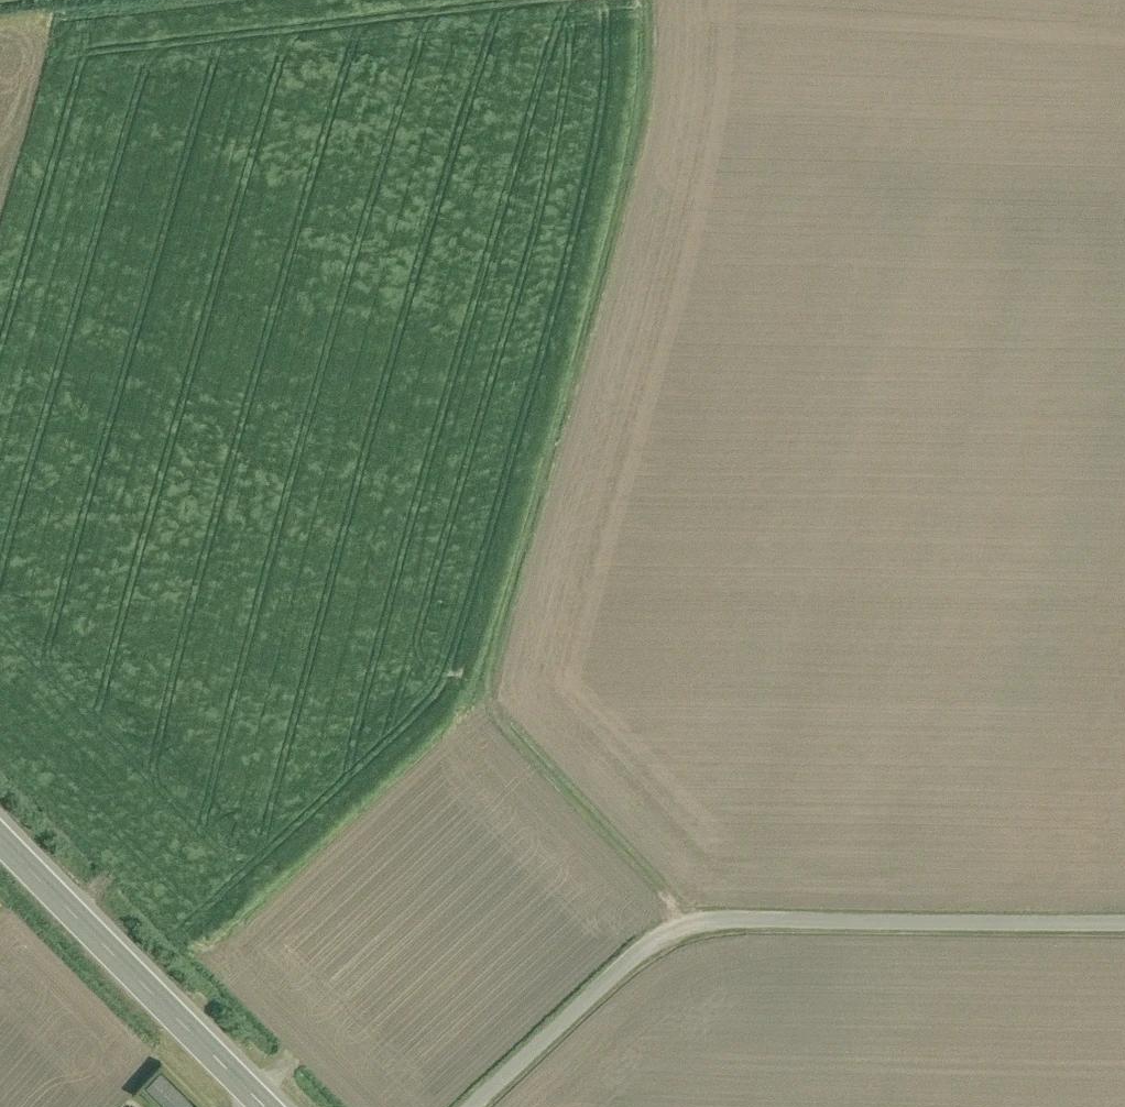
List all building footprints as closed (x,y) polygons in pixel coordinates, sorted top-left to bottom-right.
[(191,1100),(154,1069),(137,1089),(159,1106),(185,1106),(191,1100)]
